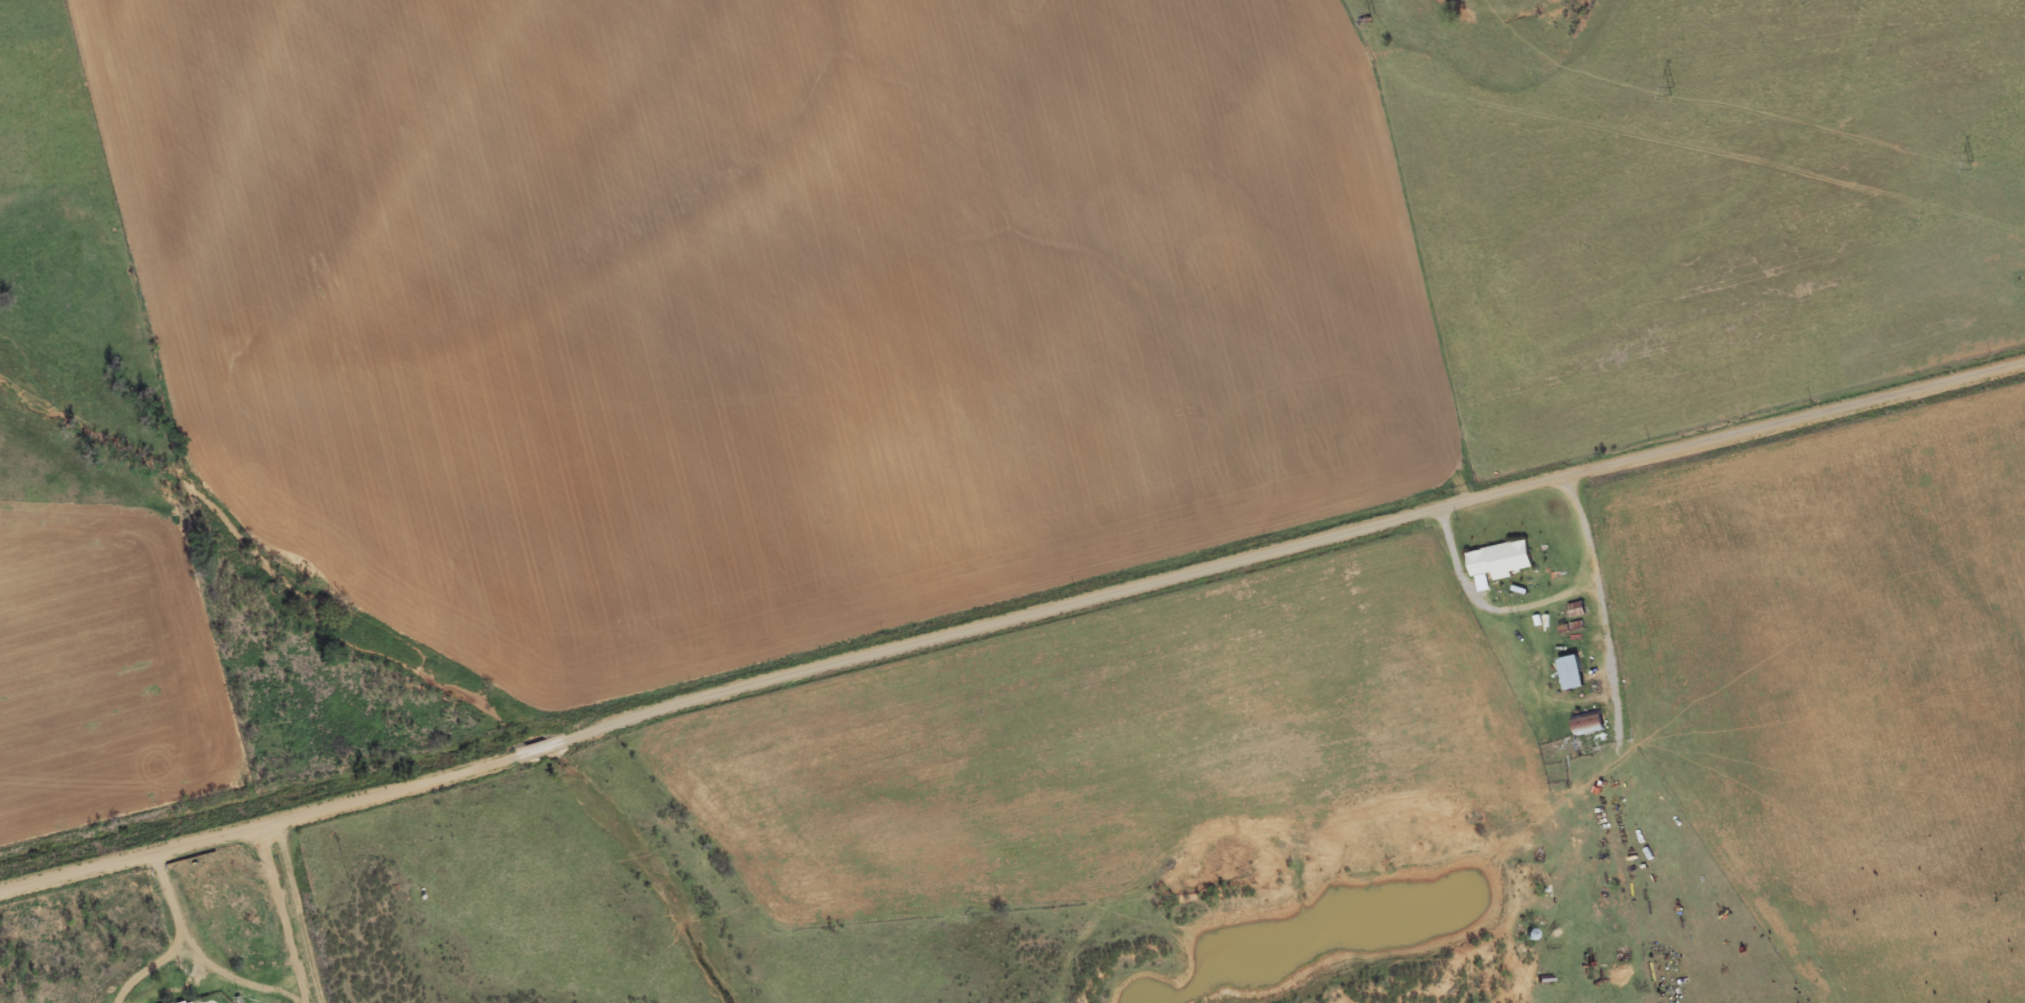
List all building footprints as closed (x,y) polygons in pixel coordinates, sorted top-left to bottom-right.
[(1471,579),(1532,568),(1527,542),(1467,553),(1471,579)] [(1559,661),(1564,692),(1584,689),(1579,657),(1559,661)] [(1576,720),(1578,731),(1602,727),(1600,715),(1576,720)]
